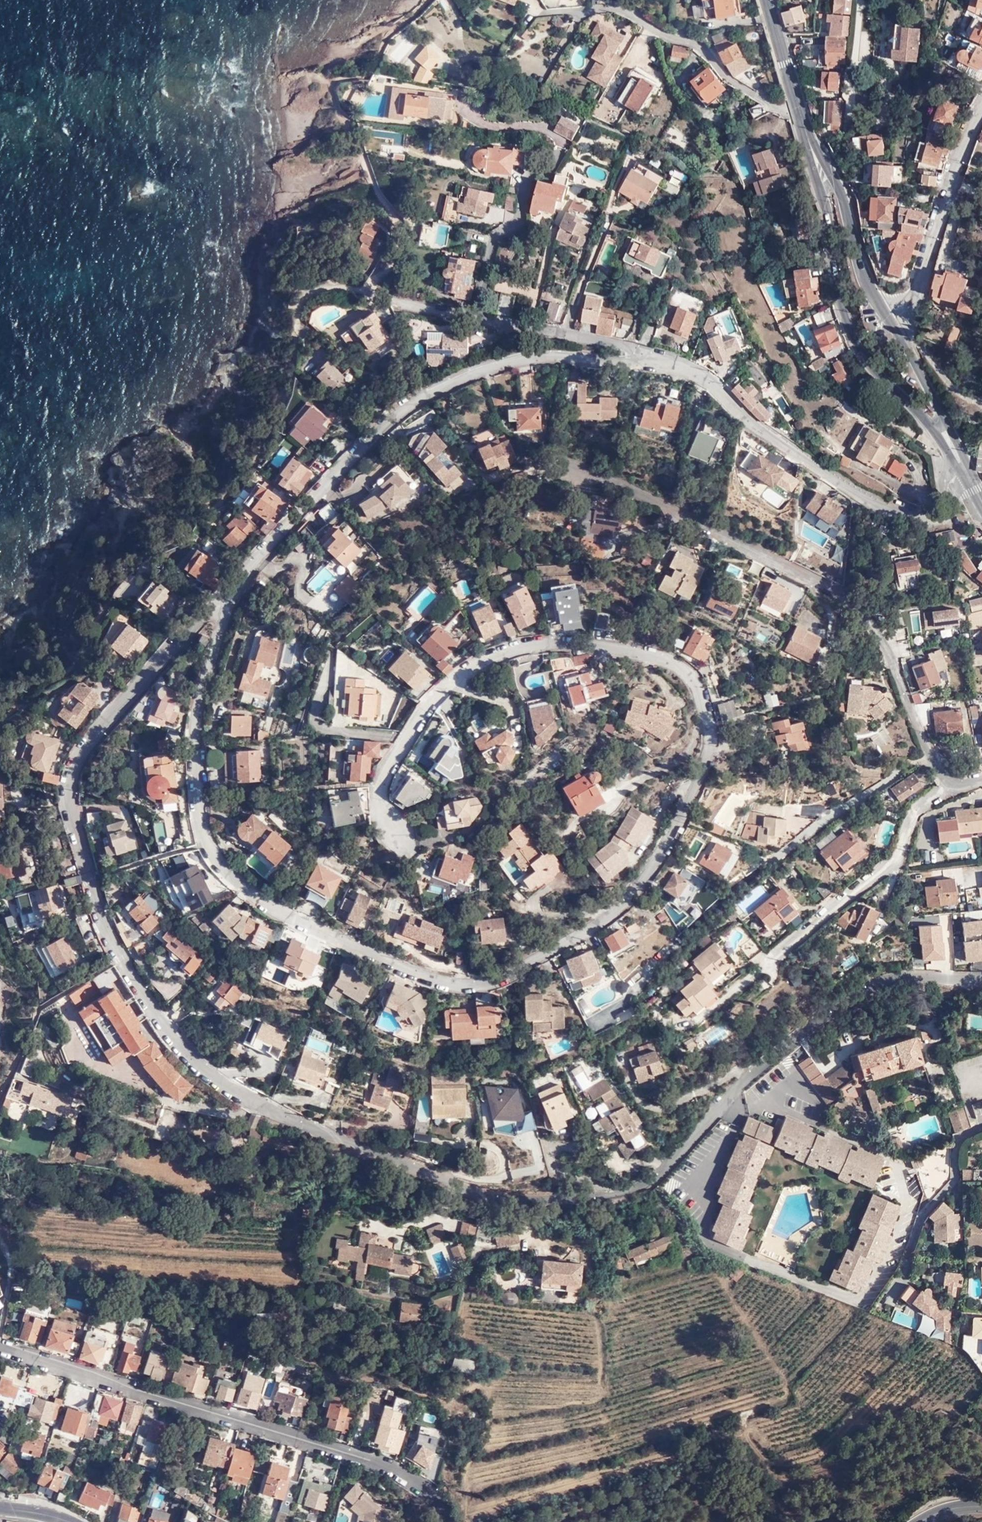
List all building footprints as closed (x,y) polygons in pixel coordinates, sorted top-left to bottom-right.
[(737,0),(713,0),(716,18),(728,16),(727,14),(739,13),(737,0)] [(834,12),(849,14),(851,0),(835,0),(834,12)] [(969,9),(979,14),(981,7),(981,8),(981,0),(971,0),(969,9)] [(792,9),(783,12),(789,33),(802,33),(799,23),(806,20),(802,5),(792,8),(792,9)] [(849,16),(828,15),(827,36),(837,36),(839,36),(839,33),(840,26),(848,27),(849,16)] [(598,83),(608,88),(624,59),(615,54),(621,44),(619,42),(618,36),(619,35),(600,24),(592,37),(603,43),(603,44),(603,51),(599,60),(600,60),(594,69),(603,74),(598,83)] [(847,34),(848,27),(840,26),(839,33),(847,34)] [(904,27),(904,28),(903,33),(895,32),(892,59),(917,61),(920,28),(904,27)] [(979,41),(981,35),(981,31),(977,28),(972,37),(979,41)] [(527,29),(521,36),(527,41),(533,33),(527,29)] [(743,63),(732,36),(715,43),(724,64),(726,63),(734,76),(741,73),(737,66),(743,63)] [(836,40),(827,39),(827,51),(827,63),(836,64),(845,64),(845,40),(836,40)] [(595,58),(599,60),(603,51),(603,44),(595,58)] [(689,58),(691,47),(675,45),(674,56),(689,58)] [(415,59),(422,64),(427,58),(433,51),(427,46),(415,59)] [(966,74),(981,83),(981,70),(980,69),(981,67),(981,48),(979,46),(975,54),(967,50),(965,50),(963,51),(960,53),(960,56),(961,60),(959,64),(969,70),(966,74)] [(429,70),(440,57),(433,51),(427,58),(422,64),(415,79),(417,80),(417,79),(421,81),(424,81),(427,81),(429,80),(433,73),(429,70)] [(710,68),(694,81),(710,101),(726,88),(710,68)] [(589,78),(598,83),(603,74),(594,69),(589,78)] [(636,72),(645,78),(646,75),(636,69),(632,70),(616,97),(620,100),(636,72)] [(657,85),(645,78),(636,72),(620,100),(641,112),(657,85)] [(823,72),(822,89),(839,90),(841,73),(823,72)] [(765,87),(770,84),(765,77),(761,80),(765,87)] [(710,101),(694,81),(691,83),(707,103),(710,101)] [(403,114),(406,93),(407,88),(393,86),(389,118),(403,120),(403,114)] [(407,88),(406,93),(445,99),(445,93),(407,88)] [(445,99),(406,93),(403,114),(444,119),(445,109),(451,110),(453,100),(445,99)] [(846,101),(844,101),(830,101),(829,123),(832,123),(832,136),(836,136),(836,135),(842,135),(846,101)] [(956,134),(960,126),(952,124),(958,106),(942,101),(937,118),(933,117),(929,129),(946,135),(947,131),(956,134)] [(559,121),(562,114),(555,111),(552,118),(559,121)] [(914,113),(908,111),(902,129),(908,131),(914,113)] [(574,139),(581,126),(566,118),(559,131),(574,139)] [(846,119),(845,134),(853,134),(854,119),(846,119)] [(628,122),(624,130),(636,136),(639,127),(628,122)] [(932,137),(926,136),(924,143),(921,142),(916,158),(920,159),(924,160),(928,143),(931,143),(932,137)] [(869,148),(869,156),(885,155),(884,139),(869,140),(869,137),(861,137),(862,149),(869,148)] [(924,160),(920,159),(918,165),(918,168),(938,169),(943,151),(948,153),(951,147),(945,145),(946,141),(932,137),(931,143),(928,143),(924,160)] [(501,149),(496,148),(491,148),(490,150),(483,150),(480,150),(478,152),(476,155),(476,158),(476,162),(479,165),(482,167),(486,168),(486,175),(493,175),(493,172),(512,173),(514,164),(524,165),(525,147),(515,146),(515,150),(501,149)] [(576,154),(579,149),(575,146),(571,152),(576,154)] [(762,180),(766,193),(786,186),(784,181),(791,179),(787,166),(780,168),(773,147),(752,154),(759,177),(755,178),(756,181),(762,180)] [(980,169),(981,164),(981,150),(976,148),(970,165),(980,169)] [(716,173),(723,161),(712,154),(705,165),(716,173)] [(633,168),(622,188),(642,200),(648,204),(664,178),(641,163),(637,170),(633,168)] [(895,163),(892,164),(887,163),(887,165),(875,165),(873,185),(891,186),(892,175),(895,175),(895,163)] [(923,172),(921,185),(935,187),(936,174),(923,172)] [(540,181),(531,213),(539,215),(541,209),(542,205),(556,209),(558,201),(563,203),(570,178),(557,174),(554,185),(540,181)] [(761,194),(766,193),(762,180),(756,181),(761,194)] [(675,196),(679,189),(666,181),(662,188),(675,196)] [(964,183),(961,191),(970,194),(973,187),(964,183)] [(467,195),(465,203),(463,211),(486,217),(489,206),(484,205),(486,200),(490,200),(494,202),(496,193),(465,186),(463,194),(467,195)] [(970,194),(981,200),(981,190),(973,187),(970,194)] [(642,200),(622,188),(620,191),(633,199),(631,202),(639,206),(642,200)] [(514,210),(516,195),(508,194),(506,209),(514,210)] [(459,210),(461,202),(462,199),(448,195),(442,220),(456,223),(459,210)] [(872,210),(859,209),(861,218),(880,220),(879,229),(898,231),(898,223),(898,221),(894,220),(896,199),(872,197),(872,210)] [(572,207),(584,213),(587,207),(588,206),(575,200),(572,207)] [(555,213),(556,209),(542,205),(541,209),(555,213)] [(592,223),(594,218),(584,213),(572,207),(570,207),(568,212),(592,223)] [(903,231),(922,233),(924,227),(920,227),(924,213),(901,207),(899,213),(901,214),(901,223),(903,223),(903,231)] [(557,239),(579,248),(581,244),(582,245),(592,223),(568,212),(560,227),(557,239)] [(372,219),(364,215),(361,223),(364,222),(368,223),(370,224),(372,219)] [(799,221),(793,222),(795,238),(802,237),(799,221)] [(364,222),(361,223),(358,229),(363,232),(361,235),(360,237),(361,238),(364,241),(357,258),(370,264),(377,246),(375,245),(377,241),(372,239),(377,228),(370,224),(368,223),(364,222)] [(921,242),(923,234),(922,233),(903,231),(901,231),(899,239),(894,240),(892,243),(891,246),(892,250),(895,254),(890,272),(901,275),(906,259),(910,260),(916,241),(921,242)] [(557,239),(557,240),(579,249),(579,248),(557,239)] [(637,264),(638,263),(640,258),(655,265),(652,270),(652,271),(652,273),(654,274),(660,277),(664,276),(670,263),(667,262),(670,256),(634,239),(625,258),(626,260),(627,261),(634,265),(636,265),(637,264)] [(448,278),(447,282),(451,283),(449,290),(456,292),(456,296),(471,299),(474,286),(473,286),(463,284),(466,274),(470,275),(470,272),(474,272),(477,261),(462,258),(462,260),(452,257),(450,268),(448,268),(446,270),(446,273),(446,275),(448,278)] [(640,258),(638,263),(652,270),(655,265),(640,258)] [(810,268),(796,270),(799,290),(797,290),(800,307),(814,305),(813,303),(821,301),(819,290),(814,291),(810,268)] [(475,273),(474,272),(470,272),(470,275),(466,274),(463,284),(473,286),(475,273)] [(978,290),(967,287),(961,286),(963,278),(946,273),(945,276),(938,274),(932,294),(961,302),(960,309),(973,312),(978,290)] [(502,293),(497,315),(511,317),(516,296),(502,293)] [(598,325),(596,334),(612,337),(616,318),(608,317),(601,315),(601,312),(604,300),(588,296),(583,321),(598,325)] [(557,319),(561,304),(552,302),(547,316),(557,319)] [(688,337),(697,315),(680,307),(672,326),(678,329),(676,332),(688,337)] [(352,326),(369,350),(388,337),(378,323),(380,321),(374,312),(362,321),(360,320),(352,326)] [(705,328),(709,339),(721,334),(724,332),(722,327),(718,327),(714,316),(709,319),(705,328)] [(793,318),(779,324),(782,332),(794,326),(793,318)] [(844,352),(833,324),(816,330),(828,358),(844,352)] [(350,346),(357,341),(349,329),(341,335),(350,346)] [(437,365),(438,365),(439,359),(446,359),(459,360),(460,353),(468,353),(470,334),(429,331),(428,358),(429,358),(429,363),(430,365),(437,365)] [(721,334),(709,339),(717,360),(720,359),(722,363),(731,359),(730,355),(742,350),(737,337),(725,343),(721,334)] [(468,358),(468,353),(460,353),(459,360),(459,362),(468,358)] [(844,358),(843,356),(832,361),(834,364),(844,358)] [(812,364),(816,370),(826,365),(821,358),(812,364)] [(849,366),(844,358),(834,364),(838,372),(834,374),(839,383),(854,375),(849,366)] [(322,381),(329,388),(330,390),(336,384),(340,388),(345,383),(341,379),(343,377),(326,360),(319,367),(321,370),(316,375),(322,381)] [(853,364),(849,366),(854,375),(858,373),(853,364)] [(521,397),(531,397),(529,374),(520,375),(521,397)] [(854,375),(839,383),(842,387),(856,380),(854,375)] [(741,383),(734,389),(764,424),(773,415),(760,401),(759,403),(754,397),(755,396),(760,391),(749,379),(743,385),(741,383)] [(325,392),(329,388),(322,381),(318,386),(325,392)] [(678,398),(681,384),(672,381),(668,395),(678,398)] [(568,393),(578,394),(586,394),(586,383),(569,382),(568,393)] [(491,393),(495,405),(503,403),(499,390),(491,393)] [(578,394),(577,403),(586,403),(586,394),(578,394)] [(586,403),(577,403),(577,417),(573,417),(573,422),(585,423),(585,417),(616,419),(617,398),(599,397),(599,403),(586,403)] [(295,423),(312,405),(308,401),(291,420),(295,423)] [(673,429),(679,407),(666,403),(664,409),(655,407),(654,411),(645,408),(640,424),(636,423),(634,431),(657,438),(661,426),(673,429)] [(323,415),(312,405),(295,423),(311,437),(323,423),(319,419),(323,415)] [(695,407),(693,420),(700,422),(703,413),(697,407),(696,406),(695,407)] [(539,407),(515,409),(516,420),(517,429),(540,427),(539,407)] [(357,417),(368,428),(373,422),(363,411),(357,417)] [(891,451),(888,449),(877,442),(882,435),(866,425),(852,447),(860,452),(858,456),(871,464),(873,460),(882,465),(891,451)] [(694,439),(689,453),(709,461),(711,457),(719,460),(728,436),(720,433),(719,436),(696,427),(691,438),(694,439)] [(446,487),(461,474),(441,451),(446,446),(434,432),(431,435),(430,433),(422,434),(409,445),(446,487)] [(877,442),(888,449),(893,441),(882,435),(877,442)] [(828,448),(831,443),(823,437),(819,442),(828,448)] [(515,454),(509,439),(491,447),(489,443),(478,448),(488,468),(498,463),(500,469),(516,462),(513,455),(515,454)] [(761,459),(763,457),(750,447),(738,463),(745,468),(755,454),(761,459)] [(774,465),(763,457),(761,459),(755,454),(745,468),(770,485),(778,474),(771,469),(774,465)] [(298,481),(307,468),(293,457),(281,473),(284,476),(279,483),(290,491),(292,489),(296,493),(303,485),(298,481)] [(901,479),(908,466),(896,459),(889,471),(901,479)] [(879,469),(882,465),(873,460),(871,464),(879,469)] [(781,470),(774,465),(771,469),(778,474),(781,470)] [(312,472),(307,468),(298,481),(303,485),(312,472)] [(403,497),(411,489),(395,472),(380,486),(383,488),(378,493),(359,504),(367,517),(387,505),(389,507),(402,495),(403,497)] [(528,480),(526,472),(512,475),(514,482),(528,480)] [(554,480),(546,475),(539,485),(547,491),(554,480)] [(260,528),(267,534),(277,523),(270,518),(272,515),(274,516),(278,511),(281,512),(287,503),(261,484),(247,504),(267,519),(260,528)] [(828,523),(839,508),(814,491),(803,506),(828,523)] [(327,525),(339,514),(328,503),(320,511),(319,515),(327,525)] [(621,522),(622,522),(624,514),(595,510),(592,532),(601,534),(601,536),(611,537),(612,528),(620,529),(621,522)] [(236,547),(254,526),(240,513),(227,525),(231,530),(222,539),(230,547),(233,544),(236,547)] [(624,514),(622,522),(631,523),(632,515),(624,514)] [(346,566),(362,550),(339,528),(323,544),(346,566)] [(717,552),(721,544),(713,540),(711,550),(717,552)] [(605,548),(592,544),(582,542),(580,546),(592,555),(603,558),(605,548)] [(634,556),(637,546),(625,543),(624,547),(622,546),(620,553),(634,556)] [(970,574),(976,569),(963,549),(957,554),(970,574)] [(689,598),(703,567),(692,561),(692,559),(676,551),(670,566),(675,569),(671,577),(666,574),(659,589),(674,596),(677,592),(689,598)] [(213,588),(218,580),(210,575),(218,563),(201,552),(188,572),(213,588)] [(918,570),(915,558),(895,562),(898,574),(918,570)] [(761,577),(765,570),(751,562),(747,570),(761,577)] [(266,589),(273,582),(260,571),(255,579),(266,589)] [(348,575),(342,581),(350,587),(355,581),(348,575)] [(143,603),(157,585),(152,581),(138,599),(143,603)] [(350,587),(342,581),(333,590),(340,597),(350,587)] [(355,581),(350,587),(359,595),(364,588),(355,581)] [(735,605),(743,588),(730,581),(722,598),(712,594),(706,604),(732,617),(737,606),(735,605)] [(158,586),(157,585),(143,603),(155,611),(157,608),(165,598),(168,594),(166,592),(168,589),(160,582),(158,586)] [(781,611),(791,592),(772,582),(762,602),(781,611)] [(534,608),(523,585),(511,591),(512,594),(505,598),(513,614),(519,627),(534,620),(530,610),(534,608)] [(350,587),(340,597),(350,606),(359,595),(350,587)] [(566,628),(580,626),(576,605),(578,604),(575,588),(557,592),(561,622),(565,622),(566,628)] [(169,602),(165,598),(157,608),(161,611),(169,602)] [(500,630),(488,604),(471,612),(483,638),(500,630)] [(768,614),(770,610),(758,605),(757,608),(768,614)] [(956,609),(938,611),(939,613),(935,614),(935,611),(924,613),(925,627),(958,623),(956,609)] [(968,614),(969,632),(979,631),(978,627),(981,627),(981,611),(968,614)] [(606,628),(608,614),(598,613),(596,626),(606,628)] [(755,631),(758,624),(749,620),(746,627),(755,631)] [(509,636),(516,633),(510,622),(504,625),(509,636)] [(106,648),(112,652),(115,649),(125,657),(132,662),(149,641),(127,623),(106,648)] [(806,635),(808,630),(798,625),(785,649),(814,663),(819,652),(814,649),(818,641),(806,635)] [(439,661),(442,658),(456,643),(439,627),(431,635),(422,646),(439,661)] [(431,635),(439,627),(436,627),(433,628),(432,629),(431,630),(431,635)] [(416,640),(422,646),(431,635),(431,630),(427,628),(416,640)] [(695,628),(691,637),(688,643),(683,652),(704,661),(709,650),(704,647),(707,643),(710,636),(709,636),(703,632),(695,628)] [(821,637),(808,630),(806,635),(818,641),(821,637)] [(208,638),(202,634),(197,641),(204,645),(208,638)] [(710,636),(707,643),(712,646),(715,638),(710,636)] [(271,667),(278,643),(263,638),(255,661),(250,659),(245,673),(243,673),(239,687),(266,696),(270,682),(259,678),(264,664),(271,667)] [(115,649),(112,652),(123,661),(125,657),(115,649)] [(396,664),(406,653),(402,649),(386,667),(400,680),(402,678),(397,674),(396,664)] [(931,659),(936,672),(946,669),(940,649),(929,653),(931,659)] [(333,664),(337,652),(331,650),(326,662),(333,664)] [(319,666),(323,656),(317,653),(313,663),(319,666)] [(426,675),(406,653),(396,664),(397,674),(402,678),(411,687),(415,682),(418,684),(426,675)] [(586,668),(585,662),(583,655),(573,657),(575,669),(586,668)] [(973,665),(981,664),(981,656),(972,656),(973,665)] [(446,674),(453,669),(442,658),(439,661),(436,666),(446,674)] [(939,682),(936,672),(931,659),(912,667),(920,689),(939,682)] [(572,704),(574,704),(584,701),(585,701),(585,697),(603,693),(600,681),(590,684),(587,671),(565,677),(572,704)] [(373,716),(375,693),(376,688),(365,687),(365,679),(346,678),(343,714),(359,716),(359,719),(373,721),(373,716)] [(98,698),(97,693),(82,681),(78,682),(71,692),(79,699),(70,711),(64,707),(58,714),(75,728),(98,698)] [(863,685),(850,684),(849,684),(848,708),(868,710),(871,713),(875,718),(891,704),(885,696),(883,698),(877,690),(870,690),(863,690),(863,685)] [(179,693),(162,685),(160,686),(158,688),(157,690),(156,694),(159,698),(153,712),(167,719),(179,693)] [(771,707),(779,705),(776,693),(768,695),(771,707)] [(539,734),(536,736),(537,742),(540,745),(557,730),(550,722),(554,719),(548,696),(527,702),(534,728),(539,734)] [(615,706),(619,700),(614,697),(610,703),(615,706)] [(449,698),(440,707),(447,715),(454,708),(449,698)] [(623,702),(619,699),(619,700),(615,706),(619,708),(623,702)] [(719,709),(721,719),(737,715),(736,709),(734,700),(729,701),(730,707),(719,709)] [(672,717),(674,711),(633,701),(631,710),(627,709),(624,722),(642,727),(661,740),(675,718),(672,717)] [(718,704),(719,709),(730,707),(729,701),(718,704)] [(981,715),(979,705),(971,707),(974,728),(981,726),(981,715)] [(960,730),(958,710),(934,712),(936,733),(960,730)] [(249,735),(250,716),(232,716),(231,734),(249,735)] [(774,728),(776,728),(779,727),(781,733),(778,734),(775,735),(778,743),(787,741),(788,743),(803,739),(800,729),(804,728),(802,721),(790,724),(788,717),(772,721),(774,728)] [(47,770),(51,759),(54,753),(59,742),(53,739),(53,738),(41,732),(42,729),(37,728),(35,733),(26,729),(25,733),(25,737),(26,741),(28,742),(33,744),(30,752),(34,754),(32,758),(30,763),(47,770)] [(257,741),(270,740),(270,733),(260,730),(257,732),(257,741)] [(492,738),(488,732),(475,740),(487,762),(495,761),(496,763),(509,763),(515,754),(510,746),(514,741),(512,734),(505,730),(492,738)] [(429,756),(449,771),(454,763),(450,760),(457,752),(450,747),(451,744),(451,742),(450,739),(447,737),(444,737),(441,739),(429,756)] [(378,757),(380,742),(364,741),(364,747),(353,746),(352,751),(357,751),(361,752),(360,755),(357,755),(349,754),(348,761),(348,772),(347,784),(356,783),(356,780),(365,781),(365,772),(378,772),(378,757)] [(24,755),(32,758),(34,754),(30,752),(33,744),(28,742),(24,755)] [(259,781),(258,750),(234,751),(234,753),(225,753),(226,779),(236,779),(236,781),(259,781)] [(154,765),(150,766),(150,776),(148,778),(146,782),(146,787),(147,791),(149,794),(153,796),(157,797),(163,796),(163,802),(176,800),(171,762),(169,762),(168,754),(153,756),(154,765)] [(969,773),(979,771),(977,758),(967,760),(969,773)] [(579,815),(604,800),(593,782),(597,779),(598,776),(598,774),(597,772),(594,770),(591,770),(563,787),(579,815)] [(42,779),(57,784),(59,775),(44,772),(42,779)] [(890,789),(898,800),(919,785),(913,773),(890,789)] [(394,803),(402,810),(405,806),(413,803),(419,795),(424,798),(425,796),(428,792),(430,790),(411,777),(395,798),(397,799),(394,803)] [(339,801),(339,799),(330,800),(334,824),(356,820),(355,812),(361,811),(357,790),(347,792),(349,799),(339,801)] [(419,795),(413,803),(422,800),(424,798),(419,795)] [(443,805),(445,815),(447,828),(462,826),(462,820),(461,816),(469,815),(470,819),(470,823),(482,808),(476,798),(451,801),(443,805)] [(633,807),(617,833),(625,839),(630,843),(633,844),(637,838),(642,841),(655,820),(633,807)] [(974,811),(973,809),(956,811),(956,818),(940,820),(942,838),(958,837),(958,833),(981,830),(981,810),(974,811)] [(754,826),(755,812),(751,812),(744,827),(750,829),(752,825),(754,826)] [(769,835),(777,836),(783,836),(785,818),(764,816),(764,813),(755,812),(754,826),(759,826),(757,841),(768,843),(769,835)] [(98,821),(97,813),(88,814),(88,822),(98,821)] [(275,862),(289,845),(252,815),(247,821),(242,822),(239,824),(237,828),(237,832),(238,836),(241,838),(244,840),(247,839),(275,862)] [(447,828),(445,815),(437,816),(439,829),(447,828)] [(107,825),(113,843),(114,843),(117,852),(135,847),(131,830),(128,831),(124,820),(107,825)] [(543,881),(552,875),(562,867),(549,851),(543,856),(536,847),(538,845),(533,838),(531,839),(521,824),(509,834),(513,839),(499,849),(505,858),(513,852),(518,859),(514,861),(521,870),(529,865),(534,871),(522,879),(529,888),(535,884),(536,886),(543,881)] [(750,829),(744,827),(739,837),(746,839),(750,829)] [(845,842),(852,836),(847,830),(840,835),(845,842)] [(625,839),(617,833),(612,840),(588,860),(603,879),(606,880),(608,880),(610,879),(612,878),(613,875),(618,869),(629,860),(626,850),(623,842),(625,839)] [(776,843),(777,836),(769,835),(768,843),(776,843)] [(862,848),(852,836),(845,842),(840,835),(819,852),(825,858),(830,854),(839,865),(843,870),(852,862),(849,858),(862,848)] [(114,843),(113,843),(104,845),(107,854),(117,852),(114,843)] [(725,861),(731,851),(717,843),(708,857),(705,854),(699,862),(716,873),(724,860),(725,861)] [(865,852),(862,848),(849,858),(852,862),(865,852)] [(464,885),(474,857),(463,853),(460,861),(445,856),(442,864),(436,862),(431,877),(455,886),(457,882),(464,885)] [(830,854),(825,858),(833,869),(839,865),(830,854)] [(15,874),(26,872),(23,855),(0,859),(0,876),(3,876),(15,874)] [(789,857),(777,866),(782,872),(787,867),(789,869),(795,864),(789,856),(789,857)] [(208,899),(204,890),(202,886),(205,884),(196,864),(183,870),(185,876),(179,879),(192,906),(208,899)] [(73,868),(62,872),(64,878),(75,875),(73,868)] [(678,909),(688,900),(702,879),(690,871),(685,879),(672,870),(661,888),(672,895),(669,901),(678,909)] [(554,878),(552,875),(543,881),(545,884),(554,878)] [(937,899),(955,897),(954,878),(935,880),(936,886),(925,887),(927,905),(938,904),(937,899)] [(824,899),(831,893),(821,882),(815,887),(824,899)] [(57,885),(29,893),(33,910),(35,919),(52,915),(51,910),(56,909),(63,907),(60,896),(63,893),(61,888),(58,887),(57,885)] [(808,892),(817,904),(824,899),(815,887),(808,892)] [(787,900),(790,897),(782,888),(755,910),(769,927),(780,917),(784,922),(797,911),(790,903),(787,900)] [(359,892),(348,916),(356,926),(369,897),(359,892)] [(33,910),(29,893),(20,895),(25,912),(33,910)] [(126,907),(141,925),(148,931),(158,923),(156,921),(151,915),(155,913),(139,895),(126,907)] [(106,899),(108,908),(116,905),(114,897),(106,899)] [(231,913),(233,910),(228,904),(225,907),(231,913)] [(859,913),(873,920),(877,912),(865,906),(861,908),(859,913)] [(240,920),(241,918),(233,910),(231,913),(225,907),(214,917),(228,931),(240,920)] [(867,933),(873,920),(859,913),(854,910),(852,915),(847,911),(836,921),(844,929),(848,923),(859,929),(867,933)] [(420,926),(422,920),(411,915),(408,922),(420,926)] [(356,926),(348,916),(346,920),(356,926)] [(242,930),(245,923),(240,920),(228,931),(214,917),(212,919),(231,939),(236,934),(239,935),(250,941),(252,935),(242,930)] [(271,929),(248,918),(245,923),(242,930),(252,935),(250,941),(262,947),(271,929)] [(473,921),(475,932),(480,931),(480,939),(495,938),(496,941),(505,941),(502,918),(473,921)] [(443,928),(422,920),(420,926),(408,922),(406,921),(402,932),(438,947),(443,935),(441,934),(443,928)] [(967,962),(981,961),(981,922),(963,924),(967,962)] [(148,931),(141,925),(136,930),(142,936),(148,931)] [(630,933),(635,930),(632,925),(627,928),(630,933)] [(942,943),(941,925),(919,927),(920,944),(922,944),(923,962),(946,961),(945,943),(942,943)] [(612,951),(628,942),(620,928),(605,938),(612,951)] [(702,929),(694,937),(705,950),(714,943),(702,929)] [(867,933),(859,929),(855,936),(862,940),(867,933)] [(192,957),(197,952),(176,933),(174,935),(168,930),(163,937),(168,942),(166,945),(186,963),(183,967),(191,973),(199,964),(192,957)] [(480,931),(475,932),(476,944),(496,941),(495,938),(480,939),(480,931)] [(60,971),(77,961),(65,937),(47,946),(60,971)] [(290,941),(303,947),(305,943),(291,937),(290,941)] [(763,949),(753,937),(748,942),(757,954),(763,949)] [(137,954),(148,947),(144,940),(133,947),(137,954)] [(311,974),(311,973),(314,968),(316,961),(319,954),(303,947),(290,941),(285,952),(288,953),(284,961),(298,968),(311,974)] [(705,950),(692,961),(694,964),(699,970),(707,979),(721,968),(723,971),(729,967),(721,958),(718,955),(722,951),(715,942),(714,943),(705,950)] [(741,948),(751,960),(757,954),(748,942),(741,948)] [(580,976),(598,970),(599,969),(591,950),(567,959),(570,969),(564,971),(567,981),(580,976)] [(466,965),(467,952),(457,952),(457,964),(466,965)] [(469,958),(471,968),(481,967),(479,957),(469,958)] [(343,990),(344,991),(362,1001),(374,981),(359,972),(357,975),(351,973),(353,969),(353,965),(343,962),(339,976),(335,983),(344,988),(343,990)] [(114,964),(68,994),(76,1006),(100,991),(102,994),(113,986),(112,983),(122,977),(114,964)] [(686,971),(691,976),(699,970),(694,964),(686,971)] [(310,977),(311,974),(298,968),(297,971),(296,973),(297,976),(298,978),(299,979),(301,980),(304,981),(306,980),(308,979),(310,977)] [(707,979),(710,982),(723,971),(721,968),(707,979)] [(600,976),(598,970),(580,976),(583,983),(587,985),(599,980),(600,976)] [(710,988),(713,985),(710,982),(707,979),(699,970),(691,976),(693,979),(680,990),(685,997),(676,1004),(684,1016),(692,1010),(694,1012),(715,995),(710,988)] [(232,1004),(243,991),(227,978),(216,990),(232,1004)] [(340,998),(344,991),(343,990),(344,988),(335,983),(329,993),(340,998)] [(409,998),(419,993),(396,983),(395,985),(407,990),(406,992),(409,998)] [(427,996),(419,993),(409,998),(406,992),(407,990),(395,985),(387,1001),(397,1006),(403,1016),(406,1022),(415,1026),(423,1022),(424,1013),(422,1009),(422,1008),(424,1007),(425,1006),(426,1004),(427,996)] [(125,1007),(114,989),(78,1012),(112,1065),(147,1042),(136,1025),(139,1023),(127,1005),(125,1007)] [(485,993),(476,995),(476,1008),(492,1006),(492,997),(492,996),(491,991),(485,993)] [(565,1027),(564,1011),(559,1011),(559,1006),(552,1006),(552,1001),(543,1001),(542,994),(525,994),(525,1018),(526,1018),(533,1018),(533,1021),(533,1022),(551,1022),(551,1027),(553,1027),(565,1027)] [(586,1015),(594,1011),(587,999),(579,1003),(586,1015)] [(397,1020),(403,1016),(397,1006),(387,1001),(384,1008),(393,1013),(397,1020)] [(492,1006),(476,1008),(477,1012),(458,1013),(458,1009),(446,1010),(444,1012),(445,1027),(451,1026),(452,1038),(494,1036),(494,1021),(493,1008),(493,1006),(492,1006)] [(934,1017),(933,1010),(922,1011),(923,1023),(930,1023),(930,1017),(934,1017)] [(931,1041),(929,1032),(921,1031),(923,1040),(925,1040),(925,1042),(931,1041)] [(919,1048),(916,1038),(915,1036),(856,1054),(860,1066),(864,1080),(924,1062),(919,1048)] [(160,1053),(153,1042),(136,1053),(144,1065),(143,1066),(165,1093),(167,1091),(177,1101),(191,1085),(180,1076),(160,1053)] [(662,1070),(652,1043),(638,1048),(641,1055),(637,1057),(640,1066),(633,1069),(638,1082),(653,1077),(652,1074),(662,1070)] [(303,1054),(312,1057),(314,1051),(305,1048),(303,1054)] [(328,1063),(312,1057),(303,1054),(294,1078),(318,1088),(324,1074),(328,1063)] [(860,1066),(856,1054),(850,1056),(852,1065),(855,1069),(860,1066)] [(824,1080),(806,1056),(795,1065),(827,1105),(838,1096),(834,1092),(824,1080)] [(842,1066),(824,1080),(834,1092),(852,1078),(842,1066)] [(373,1076),(374,1074),(376,1069),(370,1067),(364,1069),(363,1072),(373,1076)] [(387,1078),(374,1074),(373,1076),(371,1083),(375,1084),(369,1101),(387,1108),(393,1089),(406,1093),(411,1077),(390,1070),(387,1078)] [(325,1092),(335,1095),(340,1083),(330,1078),(325,1092)] [(599,1095),(602,1101),(609,1112),(605,1115),(596,1120),(604,1133),(611,1128),(614,1127),(618,1133),(623,1142),(627,1139),(634,1150),(645,1143),(622,1105),(603,1079),(586,1089),(591,1099),(599,1095)] [(17,1091),(9,1088),(3,1103),(9,1106),(10,1103),(15,1101),(19,1102),(20,1100),(70,1118),(73,1110),(69,1108),(72,1103),(61,1099),(62,1096),(23,1083),(22,1086),(20,1085),(17,1091)] [(447,1087),(447,1084),(432,1085),(433,1114),(451,1113),(451,1117),(467,1117),(466,1106),(461,1107),(462,1102),(466,1102),(466,1084),(451,1084),(451,1087),(447,1087)] [(571,1116),(559,1086),(537,1095),(552,1130),(565,1124),(562,1119),(571,1116)] [(865,1090),(872,1113),(879,1111),(880,1110),(874,1088),(865,1090)] [(609,1112),(602,1101),(598,1104),(605,1115),(609,1112)] [(3,1103),(0,1111),(0,1113),(5,1116),(9,1106),(3,1103)] [(970,1126),(964,1107),(949,1111),(955,1131),(970,1126)] [(879,1111),(872,1113),(873,1120),(882,1118),(879,1111)] [(251,1112),(245,1127),(251,1129),(254,1130),(260,1115),(251,1112)] [(768,1142),(774,1129),(748,1117),(742,1131),(768,1142)] [(803,1127),(804,1124),(786,1117),(777,1137),(799,1146),(797,1149),(820,1159),(821,1155),(843,1165),(842,1168),(853,1173),(855,1169),(876,1179),(884,1158),(865,1150),(864,1153),(862,1152),(863,1149),(858,1147),(856,1150),(850,1147),(852,1144),(832,1136),(831,1139),(828,1138),(829,1135),(825,1133),(823,1136),(811,1130),(812,1128),(808,1126),(806,1129),(803,1127)] [(75,1139),(78,1130),(69,1127),(66,1136),(69,1137),(75,1139)] [(264,1131),(254,1130),(253,1140),(262,1141),(263,1141),(264,1131)] [(759,1154),(764,1143),(744,1135),(741,1141),(738,1139),(736,1145),(739,1146),(737,1150),(734,1148),(726,1166),(728,1167),(720,1185),(723,1187),(722,1190),(718,1189),(717,1193),(720,1195),(717,1201),(723,1203),(714,1222),(718,1224),(716,1227),(713,1225),(711,1230),(715,1232),(712,1238),(732,1246),(736,1236),(733,1234),(743,1212),(737,1209),(742,1198),(739,1197),(748,1175),(746,1174),(755,1153),(759,1154)] [(799,1146),(777,1137),(774,1145),(796,1154),(794,1157),(816,1166),(818,1163),(840,1172),(838,1176),(850,1180),(851,1177),(873,1186),(876,1179),(855,1169),(853,1173),(842,1168),(843,1165),(821,1155),(820,1159),(797,1149),(799,1146)] [(629,1152),(634,1150),(627,1139),(623,1142),(629,1152)] [(772,1147),(764,1143),(759,1154),(755,1153),(746,1174),(748,1175),(739,1197),(742,1198),(737,1209),(743,1212),(733,1234),(736,1236),(732,1246),(740,1250),(744,1239),(741,1237),(751,1215),(745,1212),(750,1201),(747,1199),(756,1178),(754,1177),(763,1156),(767,1158),(772,1147)] [(902,1150),(900,1143),(893,1146),(896,1153),(902,1150)] [(85,1156),(90,1158),(93,1149),(83,1145),(82,1148),(78,1146),(75,1157),(84,1160),(85,1156)] [(926,1165),(923,1156),(912,1160),(916,1169),(926,1165)] [(962,1180),(981,1182),(981,1172),(962,1170),(962,1180)] [(828,1277),(836,1281),(841,1270),(844,1271),(854,1250),(859,1252),(869,1231),(866,1229),(881,1197),(874,1193),(858,1226),(862,1228),(852,1249),(846,1246),(836,1267),(833,1266),(828,1277)] [(862,1276),(865,1278),(873,1260),(879,1263),(887,1244),(884,1242),(885,1239),(889,1241),(891,1236),(888,1234),(899,1209),(895,1207),(897,1204),(881,1197),(866,1229),(869,1231),(859,1252),(854,1250),(844,1271),(841,1270),(836,1281),(855,1290),(858,1284),(861,1286),(863,1281),(860,1279),(862,1276)] [(307,1218),(309,1200),(304,1199),(301,1218),(307,1218)] [(964,1229),(963,1214),(954,1215),(953,1212),(943,1202),(930,1217),(934,1222),(935,1243),(954,1242),(954,1230),(964,1229)] [(668,1215),(663,1209),(659,1213),(665,1218),(668,1215)] [(473,1241),(477,1227),(462,1224),(459,1237),(473,1241)] [(432,1247),(447,1240),(441,1226),(426,1231),(432,1247)] [(496,1245),(519,1242),(517,1229),(493,1232),(496,1245)] [(397,1275),(401,1256),(393,1254),(393,1251),(374,1247),(376,1236),(363,1234),(362,1239),(359,1239),(358,1246),(368,1248),(368,1249),(346,1246),(347,1241),(335,1239),(333,1248),(338,1249),(336,1262),(347,1263),(347,1261),(357,1262),(353,1279),(353,1280),(361,1282),(362,1275),(363,1276),(365,1265),(395,1270),(394,1274),(397,1275)] [(678,1246),(674,1238),(673,1234),(645,1246),(644,1244),(611,1259),(613,1263),(607,1265),(611,1274),(623,1269),(620,1262),(631,1257),(635,1264),(678,1246)] [(794,1267),(798,1256),(761,1241),(756,1252),(794,1267)] [(458,1246),(457,1247),(462,1260),(466,1259),(461,1245),(458,1246)] [(462,1260),(457,1247),(450,1249),(455,1263),(462,1260)] [(411,1258),(401,1256),(397,1275),(408,1277),(411,1258)] [(623,1269),(635,1264),(631,1257),(620,1262),(623,1269)] [(702,1266),(699,1257),(687,1262),(690,1270),(702,1266)] [(536,1279),(542,1279),(580,1283),(581,1263),(537,1259),(536,1279)] [(961,1287),(962,1275),(945,1272),(943,1285),(948,1286),(946,1295),(955,1296),(956,1287),(961,1287)] [(580,1283),(542,1279),(541,1286),(579,1289),(580,1283)] [(909,1284),(908,1286),(921,1294),(934,1296),(930,1293),(930,1292),(930,1290),(929,1288),(927,1288),(925,1289),(923,1291),(921,1290),(919,1292),(909,1284)] [(921,1294),(908,1286),(899,1296),(910,1304),(912,1302),(928,1315),(929,1314),(935,1319),(935,1327),(945,1330),(950,1332),(950,1312),(938,1303),(939,1301),(934,1296),(921,1294)] [(53,1299),(56,1293),(49,1291),(47,1297),(53,1299)] [(28,1300),(25,1309),(35,1312),(38,1303),(28,1300)] [(417,1324),(420,1305),(401,1302),(399,1322),(412,1324),(417,1324)] [(348,1317),(349,1309),(338,1307),(337,1315),(348,1317)] [(39,1343),(48,1316),(35,1312),(25,1309),(22,1319),(25,1321),(20,1337),(39,1343)] [(981,1322),(981,1318),(973,1318),(972,1337),(981,1337),(981,1335),(981,1322)] [(71,1340),(75,1325),(54,1319),(46,1344),(73,1353),(76,1341),(71,1340)] [(950,1332),(945,1330),(944,1341),(953,1345),(953,1333),(950,1332)] [(97,1363),(98,1359),(99,1354),(102,1355),(106,1340),(94,1336),(95,1334),(87,1332),(79,1357),(97,1363)] [(135,1369),(139,1355),(131,1353),(134,1344),(125,1341),(116,1369),(128,1373),(130,1367),(135,1369)] [(161,1377),(167,1357),(149,1351),(143,1371),(161,1377)] [(183,1383),(189,1365),(179,1362),(176,1372),(173,1380),(183,1383)] [(191,1365),(189,1365),(183,1383),(185,1384),(184,1386),(184,1389),(203,1395),(208,1380),(198,1377),(202,1365),(192,1362),(191,1365)] [(182,1386),(183,1383),(173,1380),(176,1372),(172,1370),(169,1382),(182,1386)] [(255,1409),(263,1380),(246,1375),(238,1403),(255,1409)] [(25,1395),(22,1394),(24,1388),(9,1384),(10,1379),(0,1376),(0,1399),(22,1405),(25,1395)] [(230,1401),(236,1383),(218,1377),(215,1390),(218,1391),(216,1396),(230,1401)] [(279,1410),(286,1385),(278,1383),(271,1405),(278,1407),(277,1409),(279,1410)] [(289,1386),(286,1385),(279,1410),(282,1411),(290,1413),(295,1415),(296,1412),(301,1414),(305,1399),(299,1396),(287,1393),(289,1386)] [(301,1390),(289,1386),(287,1393),(299,1396),(301,1390)] [(121,1402),(96,1394),(89,1415),(84,1433),(83,1436),(91,1438),(99,1414),(116,1419),(121,1402)] [(54,1425),(62,1399),(54,1397),(52,1403),(25,1395),(22,1405),(27,1406),(25,1415),(47,1421),(47,1423),(54,1425)] [(392,1409),(406,1413),(409,1400),(395,1396),(392,1409)] [(323,1398),(321,1404),(328,1406),(330,1400),(323,1398)] [(341,1430),(341,1428),(344,1416),(348,1405),(330,1400),(328,1406),(325,1415),(328,1416),(325,1425),(341,1430)] [(127,1403),(121,1420),(127,1422),(125,1429),(132,1432),(140,1407),(127,1403)] [(84,1433),(89,1415),(67,1408),(61,1428),(81,1434),(82,1433),(84,1433)] [(341,1428),(348,1430),(352,1418),(344,1416),(341,1428)] [(142,1421),(137,1435),(144,1438),(144,1439),(160,1445),(167,1424),(151,1418),(149,1423),(142,1421)] [(390,1426),(384,1425),(381,1434),(378,1448),(396,1453),(403,1430),(390,1426)] [(26,1430),(22,1442),(38,1454),(44,1436),(26,1430)] [(144,1438),(137,1435),(135,1442),(142,1444),(144,1439),(144,1438)] [(234,1447),(234,1444),(209,1437),(202,1459),(228,1467),(232,1451),(234,1447)] [(144,1439),(142,1444),(141,1448),(143,1449),(142,1451),(157,1455),(160,1445),(144,1439)] [(421,1468),(432,1451),(415,1440),(405,1457),(421,1468)] [(38,1454),(22,1442),(20,1450),(38,1455),(38,1454)] [(4,1454),(8,1449),(0,1443),(0,1449),(4,1454)] [(254,1453),(234,1447),(232,1451),(252,1457),(254,1453)] [(232,1451),(228,1467),(226,1473),(232,1475),(233,1473),(247,1476),(252,1457),(232,1451)] [(22,1463),(9,1452),(0,1462),(0,1464),(12,1475),(22,1463)] [(313,1458),(305,1456),(302,1468),(309,1471),(313,1458)] [(282,1498),(278,1511),(288,1514),(298,1482),(289,1479),(291,1469),(272,1463),(263,1493),(282,1498)] [(49,1479),(46,1485),(55,1489),(63,1472),(45,1464),(40,1475),(49,1479)] [(119,1475),(104,1469),(102,1478),(117,1483),(119,1475)] [(244,1485),(247,1476),(233,1473),(232,1475),(231,1480),(244,1485)] [(37,1481),(46,1485),(49,1479),(40,1475),(37,1481)] [(172,1490),(183,1497),(186,1487),(186,1485),(180,1480),(172,1490)] [(330,1485),(323,1483),(322,1486),(303,1480),(297,1501),(322,1509),(330,1485)] [(77,1500),(80,1501),(85,1491),(111,1504),(113,1495),(86,1482),(77,1500)] [(361,1521),(386,1521),(387,1518),(377,1516),(379,1507),(353,1485),(343,1497),(352,1504),(363,1513),(361,1521)] [(85,1491),(80,1501),(96,1509),(99,1503),(103,1505),(104,1503),(110,1506),(111,1504),(85,1491)] [(246,1498),(243,1497),(238,1518),(241,1519),(246,1498)] [(204,1504),(202,1508),(215,1516),(215,1515),(216,1510),(204,1503),(204,1504)] [(118,1517),(133,1521),(136,1521),(138,1513),(134,1511),(135,1508),(122,1504),(118,1517)] [(363,1513),(352,1504),(349,1508),(357,1515),(356,1521),(361,1521),(363,1513)] [(379,1507),(377,1516),(387,1518),(386,1521),(394,1521),(397,1511),(379,1507)] [(216,1510),(215,1515),(224,1519),(225,1516),(223,1515),(224,1511),(217,1508),(216,1510)] [(191,1521),(193,1514),(185,1510),(182,1518),(191,1521)] [(275,1521),(286,1521),(288,1514),(278,1511),(275,1521)]
